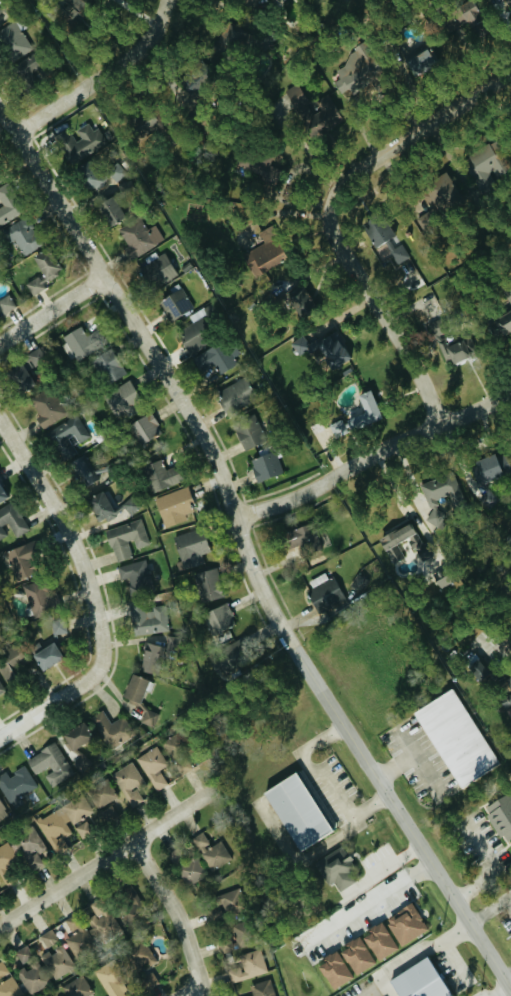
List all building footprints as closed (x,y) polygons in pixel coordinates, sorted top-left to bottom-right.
[(76,14),(85,3),(81,0),(61,0),(76,14)] [(471,0),(468,0),(445,20),(456,34),(482,12),(471,0)] [(12,63),(34,50),(17,21),(0,31),(0,42),(12,63)] [(216,46),(237,52),(244,29),(223,22),(216,46)] [(405,61),(414,76),(435,64),(426,49),(405,61)] [(16,69),(31,82),(45,66),(30,53),(16,69)] [(316,114),(297,84),(284,93),(304,122),(316,114)] [(316,140),(336,113),(324,105),(305,131),(316,140)] [(76,130),(81,138),(76,142),(71,134),(58,142),(72,165),(108,142),(99,127),(93,131),(89,123),(76,130)] [(463,160),(481,190),(496,181),(493,175),(509,165),(495,141),(463,160)] [(285,162),(252,148),(242,169),(281,186),(286,175),(280,173),(285,162)] [(100,191),(106,175),(82,165),(76,182),(100,191)] [(110,175),(116,181),(126,172),(120,165),(110,175)] [(461,197),(448,172),(420,187),(434,212),(461,197)] [(22,214),(6,184),(0,187),(0,226),(22,214)] [(124,217),(115,195),(97,203),(106,225),(124,217)] [(8,244),(15,240),(24,256),(41,246),(26,218),(1,232),(8,244)] [(157,224),(146,230),(140,218),(120,228),(134,256),(165,242),(157,224)] [(376,248),(395,233),(384,218),(378,223),(373,218),(360,228),(376,248)] [(419,273),(403,246),(385,256),(402,284),(419,273)] [(33,296),(47,288),(43,280),(60,271),(47,249),(30,258),(40,276),(27,283),(33,296)] [(154,290),(178,275),(165,253),(141,268),(154,290)] [(172,294),(161,299),(170,320),(193,310),(181,283),(170,288),(172,294)] [(301,314),(313,300),(299,287),(286,301),(301,314)] [(17,307),(9,294),(0,299),(0,316),(17,307)] [(495,319),(505,337),(510,333),(510,311),(495,319)] [(190,355),(215,338),(201,317),(176,334),(190,355)] [(429,335),(439,334),(439,323),(428,323),(429,335)] [(78,360),(97,349),(82,325),(63,337),(78,360)] [(351,359),(338,331),(309,344),(313,352),(320,349),(330,370),(351,359)] [(300,356),(312,348),(303,335),(291,344),(300,356)] [(462,338),(441,345),(448,365),(469,358),(462,338)] [(237,364),(234,358),(241,354),(237,347),(228,352),(222,342),(193,357),(201,373),(215,366),(220,374),(237,364)] [(41,345),(26,355),(39,376),(54,367),(41,345)] [(126,373),(111,348),(91,361),(107,385),(126,373)] [(36,383),(20,362),(5,374),(22,395),(36,383)] [(216,392),(227,417),(257,403),(246,378),(216,392)] [(113,414),(141,400),(132,381),(104,394),(113,414)] [(68,414),(49,386),(29,400),(41,417),(37,419),(44,430),(68,414)] [(357,395),(362,414),(349,418),(351,428),(381,419),(372,390),(357,395)] [(163,433),(151,412),(129,424),(141,445),(163,433)] [(244,450),(267,440),(256,414),(233,424),(244,450)] [(91,437),(79,415),(48,432),(65,461),(81,452),(77,445),(91,437)] [(349,434),(344,420),(330,424),(334,438),(349,434)] [(284,472),(275,447),(259,453),(260,457),(250,460),(258,482),(284,472)] [(71,462),(82,487),(98,480),(87,455),(71,462)] [(470,464),(478,485),(503,476),(495,455),(470,464)] [(165,471),(162,460),(144,465),(150,492),(182,484),(178,468),(165,471)] [(421,484),(432,515),(429,516),(434,529),(447,524),(437,500),(450,495),(455,507),(466,502),(454,472),(421,484)] [(156,496),(162,527),(187,522),(186,514),(194,512),(189,489),(156,496)] [(115,512),(103,491),(87,499),(98,521),(115,512)] [(132,516),(143,505),(132,495),(122,506),(132,516)] [(14,502),(0,510),(0,540),(11,534),(14,538),(29,530),(14,502)] [(149,545),(143,520),(106,529),(114,563),(135,558),(132,549),(149,545)] [(423,544),(412,522),(379,539),(392,564),(404,557),(397,544),(406,539),(411,550),(423,544)] [(309,544),(312,552),(323,547),(313,523),(282,535),(288,552),(309,544)] [(185,570),(206,563),(203,554),(210,552),(201,528),(173,538),(185,570)] [(14,582),(42,570),(30,542),(2,553),(14,582)] [(117,567),(120,580),(128,578),(132,593),(154,588),(147,560),(117,567)] [(199,604),(224,596),(215,568),(190,575),(199,604)] [(307,592),(318,615),(347,601),(335,577),(329,580),(326,573),(309,581),(313,589),(307,592)] [(438,589),(451,583),(447,575),(435,581),(438,589)] [(31,619),(55,615),(48,580),(25,584),(31,619)] [(237,626),(227,603),(204,613),(213,635),(237,626)] [(130,611),(131,633),(169,632),(168,607),(153,608),(153,610),(130,611)] [(42,648),(38,641),(27,648),(41,670),(62,657),(52,641),(42,648)] [(163,646),(146,642),(139,669),(156,673),(163,646)] [(211,661),(222,676),(247,658),(237,643),(211,661)] [(18,647),(0,659),(0,672),(9,684),(32,667),(18,647)] [(467,667),(485,686),(495,676),(478,657),(467,667)] [(155,682),(131,673),(122,696),(140,703),(145,690),(151,692),(155,682)] [(412,710),(458,788),(498,764),(453,687),(412,710)] [(500,696),(504,711),(510,709),(510,693),(500,696)] [(161,715),(148,708),(141,722),(155,728),(161,715)] [(90,716),(108,750),(136,736),(125,715),(110,723),(103,710),(90,716)] [(82,772),(92,766),(79,745),(93,736),(83,721),(59,735),(82,772)] [(164,740),(168,755),(183,750),(178,735),(164,740)] [(75,774),(56,742),(26,759),(36,776),(44,772),(52,787),(75,774)] [(170,766),(157,746),(137,758),(158,791),(169,784),(161,771),(170,766)] [(138,790),(147,785),(133,761),(113,773),(132,808),(145,800),(138,790)] [(7,772),(0,776),(0,785),(15,811),(24,805),(20,798),(38,786),(26,766),(9,776),(7,772)] [(262,790),(297,850),(330,831),(295,771),(262,790)] [(119,797),(108,778),(88,790),(99,809),(119,797)] [(485,803),(499,840),(510,835),(510,793),(485,803)] [(60,806),(61,809),(41,819),(58,855),(71,848),(66,837),(73,834),(69,825),(94,813),(85,794),(60,806)] [(10,814),(0,800),(0,821),(10,814)] [(82,838),(93,832),(88,821),(76,827),(82,838)] [(45,863),(39,854),(47,849),(34,829),(16,841),(35,870),(45,863)] [(232,858),(220,839),(211,845),(203,831),(192,838),(211,871),(232,858)] [(20,864),(10,842),(0,847),(0,873),(20,864)] [(356,881),(351,873),(357,869),(344,849),(320,865),(330,881),(334,879),(341,890),(356,881)] [(207,875),(197,855),(176,865),(186,885),(207,875)] [(121,889),(130,916),(143,912),(134,885),(121,889)] [(217,906),(223,904),(225,911),(242,906),(237,889),(214,896),(217,906)] [(92,905),(96,915),(89,918),(101,942),(121,932),(104,899),(92,905)] [(427,932),(414,903),(385,916),(398,945),(427,932)] [(210,919),(221,924),(226,911),(215,907),(210,919)] [(76,951),(91,946),(79,914),(65,920),(76,951)] [(397,950),(384,922),(363,932),(376,960),(397,950)] [(245,948),(243,924),(228,926),(229,939),(221,940),(222,950),(245,948)] [(60,942),(54,929),(41,935),(47,948),(60,942)] [(376,963),(360,935),(345,943),(347,947),(341,951),(354,975),(376,963)] [(147,941),(127,951),(137,971),(156,961),(147,941)] [(31,994),(52,982),(29,944),(17,952),(26,967),(18,972),(31,994)] [(41,956),(56,980),(76,967),(63,947),(53,954),(50,950),(41,956)] [(239,955),(243,966),(230,969),(234,983),(269,972),(262,949),(239,955)] [(318,965),(332,990),(354,978),(337,949),(322,958),(324,962),(318,965)] [(426,956),(388,980),(399,995),(451,995),(426,956)] [(11,973),(3,960),(0,962),(0,980),(11,973)] [(112,962),(96,970),(109,995),(129,995),(112,962)] [(67,995),(89,995),(94,993),(84,974),(61,987),(67,995)] [(24,994),(13,976),(0,984),(0,995),(21,995),(24,994)]
